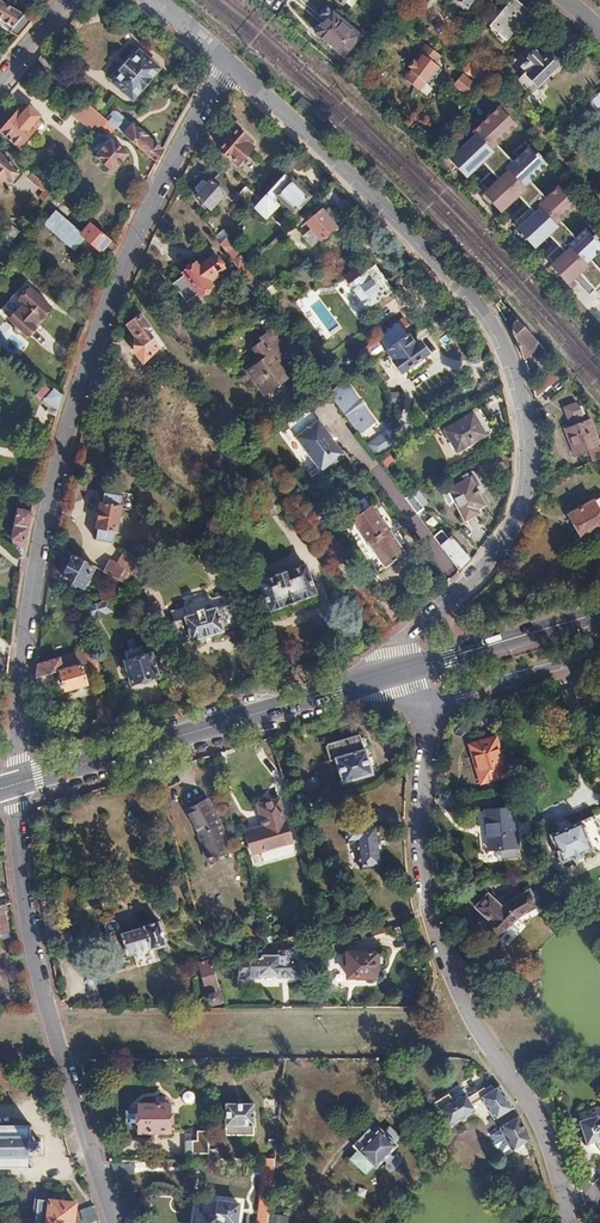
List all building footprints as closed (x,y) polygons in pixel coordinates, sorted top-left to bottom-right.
[(471,0),(454,0),(464,8),(471,0)] [(505,39),(529,12),(515,0),(510,0),(489,25),(505,39)] [(32,19),(5,4),(0,1),(0,16),(13,24),(9,31),(17,36),(32,19)] [(315,33),(343,55),(360,35),(331,12),(327,9),(325,8),(322,9),(320,11),(320,14),(323,17),(326,20),(315,33)] [(0,16),(0,26),(9,31),(13,24),(0,16)] [(426,83),(444,59),(423,43),(398,78),(425,97),(432,88),(426,83)] [(536,85),(556,66),(545,55),(541,59),(532,51),(527,57),(527,60),(520,67),(524,71),(515,80),(527,92),(535,84),(536,85)] [(50,72),(57,63),(44,52),(37,61),(50,72)] [(159,69),(139,54),(131,63),(129,62),(121,71),(123,73),(115,82),(135,98),(159,69)] [(500,85),(514,71),(505,62),(493,76),(500,85)] [(473,85),(460,74),(453,83),(465,94),(473,85)] [(596,92),(586,100),(594,110),(589,114),(599,121),(599,97),(596,92)] [(108,121),(85,102),(73,115),(91,131),(96,125),(101,129),(108,121)] [(490,110),(484,104),(477,112),(483,118),(490,110)] [(1,133),(20,148),(37,128),(32,125),(39,116),(29,108),(22,116),(18,112),(1,133)] [(163,149),(133,124),(132,125),(122,117),(114,126),(156,162),(163,149)] [(474,149),(490,133),(483,126),(467,142),(474,149)] [(220,147),(237,162),(252,146),(245,140),(247,137),(237,128),(220,147)] [(129,155),(111,140),(96,157),(114,172),(129,155)] [(6,160),(11,156),(7,153),(3,149),(0,153),(0,188),(2,190),(19,171),(6,160)] [(302,168),(311,158),(305,152),(292,166),(297,170),(302,168)] [(309,195),(286,173),(261,200),(255,207),(268,218),(280,203),(276,199),(279,194),(296,210),(309,195)] [(50,189),(33,174),(29,179),(42,190),(37,196),(42,200),(50,189)] [(231,187),(217,174),(212,180),(226,192),(231,187)] [(212,180),(211,179),(196,195),(211,208),(226,192),(212,180)] [(261,200),(246,186),(238,194),(253,210),(255,207),(261,200)] [(67,216),(73,208),(62,199),(56,207),(67,216)] [(356,223),(369,213),(363,208),(352,216),(356,223)] [(335,226),(322,209),(307,221),(311,227),(303,233),(312,245),(335,226)] [(117,245),(92,224),(84,234),(60,214),(49,227),(76,250),(85,238),(103,253),(104,252),(111,259),(117,245)] [(9,245),(19,232),(11,227),(2,240),(9,245)] [(234,247),(227,238),(221,245),(227,252),(234,247)] [(580,250),(563,263),(587,291),(599,280),(599,273),(580,250)] [(248,266),(241,256),(233,262),(241,272),(246,267),(248,266)] [(174,283),(188,302),(212,285),(210,281),(218,276),(216,273),(223,268),(215,257),(200,268),(198,265),(174,283)] [(345,275),(369,307),(386,295),(368,271),(363,274),(357,266),(345,275)] [(264,291),(246,267),(241,272),(258,296),(264,291)] [(39,317),(49,307),(27,288),(26,289),(20,290),(17,293),(18,299),(17,300),(21,304),(7,319),(14,324),(14,326),(14,328),(15,329),(17,331),(19,331),(21,330),(26,335),(33,327),(33,326),(39,318),(39,317)] [(164,345),(143,317),(128,327),(137,340),(136,354),(145,364),(164,345)] [(523,352),(537,341),(535,338),(516,317),(513,322),(511,328),(513,331),(516,337),(518,343),(521,348),(523,352)] [(409,333),(413,330),(407,322),(403,325),(401,322),(379,337),(382,341),(371,349),(377,357),(384,352),(409,333)] [(23,341),(4,324),(0,328),(0,341),(12,352),(23,341)] [(285,344),(273,328),(260,338),(262,341),(271,354),(278,349),(285,344)] [(429,353),(420,340),(416,343),(409,333),(384,352),(389,359),(392,363),(390,364),(399,375),(429,353)] [(288,378),(277,362),(284,357),(278,349),(271,354),(262,341),(253,347),(258,354),(263,361),(257,365),(247,372),(259,389),(262,387),(266,392),(279,383),(280,384),(288,378)] [(263,361),(258,354),(252,358),(257,365),(263,361)] [(399,375),(390,364),(392,363),(389,359),(382,365),(393,380),(399,375)] [(536,396),(564,372),(562,370),(558,365),(534,386),(536,394),(536,396)] [(376,422),(345,381),(329,392),(359,434),(376,422)] [(60,406),(63,395),(53,388),(42,403),(57,414),(60,406)] [(585,417),(578,420),(574,413),(576,412),(570,400),(557,406),(563,419),(567,417),(570,422),(561,426),(574,452),(586,446),(592,458),(599,454),(599,440),(597,441),(585,417)] [(345,455),(320,421),(319,422),(308,407),(287,423),(298,438),(297,438),(322,472),(345,455)] [(458,451),(493,430),(480,407),(445,429),(458,451)] [(365,441),(371,454),(391,445),(385,431),(365,441)] [(119,458),(131,443),(122,436),(111,451),(119,458)] [(450,488),(466,520),(476,515),(473,508),(485,502),(479,490),(478,491),(471,477),(450,488)] [(261,502),(273,494),(268,488),(248,503),(252,509),(261,502)] [(115,496),(98,493),(96,504),(94,503),(89,528),(91,528),(89,540),(107,543),(109,532),(110,532),(115,507),(113,507),(115,496)] [(284,509),(273,494),(261,502),(272,517),(284,509)] [(599,528),(599,513),(592,500),(571,513),(586,537),(599,528)] [(23,555),(29,523),(32,510),(18,508),(11,547),(23,557),(23,555)] [(385,566),(406,551),(388,527),(386,528),(377,516),(361,527),(369,539),(367,541),(385,566)] [(240,530),(240,523),(237,519),(231,524),(233,532),(240,530)] [(450,538),(443,530),(434,537),(441,546),(450,538)] [(323,571),(340,561),(324,533),(306,544),(323,571)] [(473,558),(465,548),(462,550),(452,537),(450,538),(441,546),(460,571),(467,563),(473,558)] [(83,587),(94,567),(74,556),(63,577),(83,587)] [(124,583),(134,566),(117,557),(113,566),(106,563),(102,571),(124,583)] [(261,581),(271,609),(274,608),(275,609),(313,595),(312,594),(314,593),(305,565),(286,572),(285,569),(274,573),(275,576),(261,581)] [(118,597),(116,591),(101,595),(103,602),(108,600),(118,597)] [(112,612),(108,600),(103,602),(81,608),(85,620),(93,618),(93,619),(105,616),(105,614),(112,612)] [(178,642),(191,638),(192,640),(224,631),(223,629),(236,625),(230,604),(206,611),(205,607),(197,609),(198,613),(172,621),(178,642)] [(154,663),(151,652),(145,654),(142,645),(137,647),(137,646),(130,648),(130,649),(125,651),(128,659),(126,660),(133,683),(158,675),(158,674),(154,663)] [(84,664),(80,651),(39,663),(37,677),(60,671),(81,664),(84,664)] [(97,660),(94,651),(85,654),(88,662),(89,662),(97,660)] [(100,670),(97,660),(89,662),(92,672),(100,670)] [(163,673),(160,662),(154,663),(158,674),(163,673)] [(87,683),(81,664),(60,671),(65,689),(87,683)] [(372,774),(365,751),(364,752),(359,735),(323,745),(328,762),(334,760),(341,783),(372,774)] [(507,776),(496,737),(469,745),(480,783),(507,776)] [(323,792),(318,775),(300,781),(302,790),(306,803),(315,803),(315,794),(323,792)] [(291,841),(279,799),(258,805),(264,826),(246,831),(253,853),(291,841)] [(207,859),(229,852),(221,826),(207,801),(186,813),(200,836),(207,859)] [(517,847),(514,809),(484,811),(487,849),(517,847)] [(596,815),(593,814),(549,833),(560,861),(574,855),(591,848),(592,850),(595,850),(599,852),(599,813),(596,815)] [(360,869),(382,866),(377,825),(344,829),(346,843),(356,842),(360,869)] [(519,917),(538,907),(530,891),(507,902),(502,908),(488,895),(476,908),(490,921),(484,928),(497,940),(519,917)] [(119,928),(117,921),(113,918),(106,921),(104,925),(106,932),(119,928)] [(165,944),(158,921),(122,932),(121,927),(119,928),(106,932),(105,932),(113,959),(129,956),(129,955),(129,953),(150,946),(150,948),(165,944)] [(298,974),(298,950),(278,951),(278,956),(262,956),(260,958),(250,958),(240,961),(240,977),(261,978),(261,975),(278,975),(278,977),(290,977),(290,975),(298,974)] [(382,965),(382,954),(376,954),(376,952),(348,952),(348,977),(377,977),(377,966),(382,965)] [(115,964),(130,960),(129,956),(113,959),(115,964)] [(218,985),(211,960),(200,963),(207,988),(218,985)] [(506,1094),(501,1087),(500,1086),(495,1089),(494,1088),(484,1088),(478,1092),(476,1091),(467,1097),(462,1099),(460,1096),(450,1102),(447,1097),(445,1094),(430,1103),(439,1119),(443,1116),(448,1124),(472,1110),(468,1105),(481,1097),(495,1118),(514,1107),(510,1101),(506,1094)] [(467,1097),(461,1089),(447,1097),(450,1102),(460,1096),(462,1099),(467,1097)] [(253,1104),(226,1104),(226,1133),(253,1134),(253,1104)] [(169,1132),(169,1105),(139,1105),(139,1132),(169,1132)] [(525,1127),(521,1119),(519,1116),(501,1126),(502,1127),(512,1146),(513,1147),(529,1138),(525,1127)] [(581,1124),(588,1144),(597,1141),(599,1151),(599,1117),(581,1124)] [(30,1151),(38,1151),(38,1153),(39,1153),(39,1151),(42,1150),(42,1148),(40,1148),(39,1142),(41,1142),(41,1140),(39,1140),(40,1138),(38,1138),(38,1140),(31,1140),(31,1137),(33,1137),(33,1135),(31,1134),(30,1127),(33,1127),(33,1125),(31,1125),(31,1123),(29,1123),(27,1125),(0,1125),(0,1166),(27,1166),(28,1166),(28,1168),(30,1168),(30,1166),(33,1167),(33,1164),(30,1164),(30,1157),(32,1157),(32,1154),(30,1154),(30,1151)] [(392,1152),(399,1144),(396,1142),(402,1136),(391,1127),(386,1133),(380,1128),(374,1134),(369,1130),(359,1142),(363,1146),(359,1151),(360,1152),(353,1160),(368,1174),(376,1165),(378,1168),(385,1159),(389,1163),(388,1164),(388,1167),(391,1170),(395,1171),(404,1160),(404,1156),(401,1154),(397,1154),(395,1155),(392,1152)] [(512,1146),(502,1127),(492,1132),(495,1138),(493,1140),(496,1146),(498,1145),(502,1151),(512,1146)] [(208,1160),(208,1131),(197,1131),(196,1141),(192,1141),(191,1160),(208,1160)] [(269,1214),(274,1159),(268,1159),(261,1217),(268,1218),(269,1214)] [(134,1174),(133,1161),(110,1161),(115,1174),(134,1174)] [(75,1203),(38,1199),(35,1222),(37,1222),(73,1222),(75,1203)] [(238,1204),(218,1201),(216,1216),(198,1214),(197,1222),(236,1222),(238,1204)] [(87,1222),(98,1219),(93,1205),(83,1208),(87,1222)] [(284,1216),(269,1214),(268,1218),(268,1222),(284,1222),(284,1216)]
